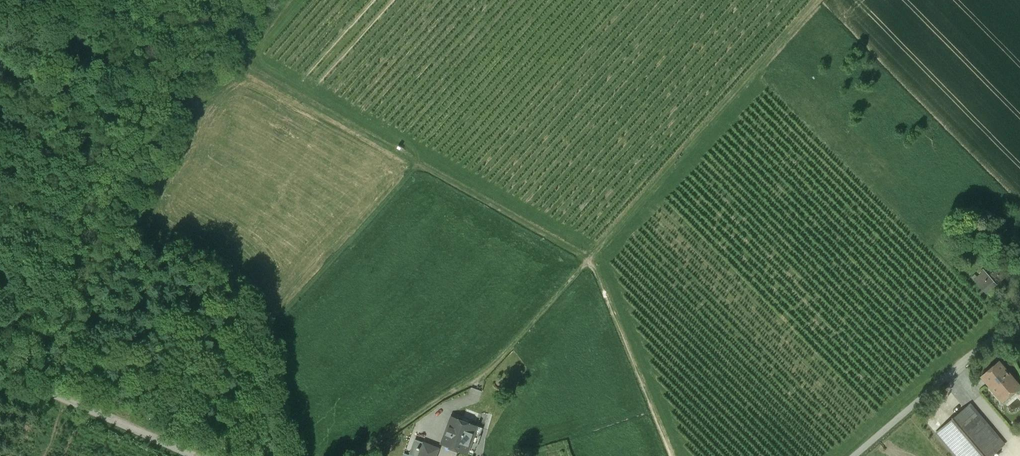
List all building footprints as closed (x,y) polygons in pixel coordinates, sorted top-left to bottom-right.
[(982,273),(974,280),(985,294),(1009,273),(1002,266),(990,277),(983,269),(981,271),(982,273)] [(1019,386),(999,362),(983,376),(992,386),(992,389),(996,393),(999,393),(1001,392),(1005,397),(1019,386)] [(935,433),(955,455),(991,455),(1004,445),(970,404),(935,433)] [(463,421),(453,418),(448,433),(446,433),(442,443),(451,447),(458,450),(459,449),(472,454),(475,448),(476,447),(480,436),(479,435),(482,428),(468,423),(469,420),(464,418),(463,421)] [(439,448),(415,440),(409,455),(411,455),(436,455),(439,448)]
